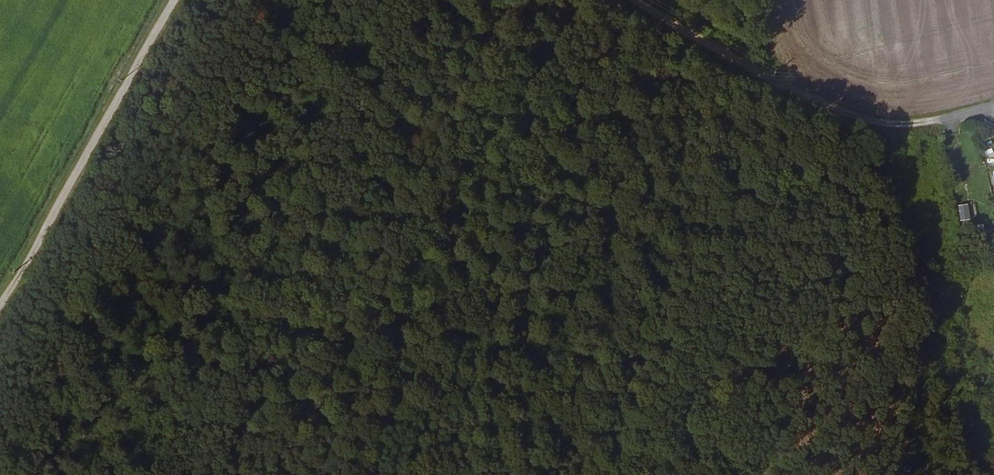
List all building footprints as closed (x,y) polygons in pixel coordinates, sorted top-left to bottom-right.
[(964,173),(971,172),(967,157),(961,158),(964,173)]
